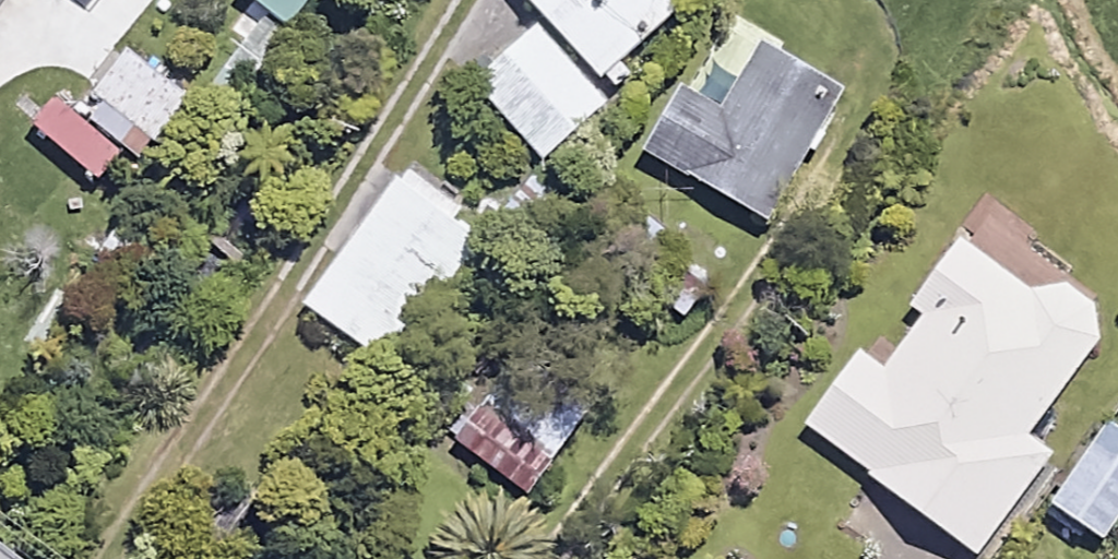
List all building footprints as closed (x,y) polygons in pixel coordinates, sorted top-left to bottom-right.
[(612,78),(659,34),(650,24),(676,0),(540,0),(612,78)] [(616,103),(547,26),(483,83),(551,160),(616,103)] [(856,95),(751,29),(726,37),(658,148),(778,223),(856,95)] [(204,100),(130,42),(78,108),(151,166),(204,100)] [(504,233),(414,165),(310,305),(401,372),(504,233)] [(971,238),(921,304),(935,315),(894,369),(870,351),(815,424),(986,552),(1061,453),(1037,435),(1117,328),(1117,316),(1059,272),(1043,293),(971,238)] [(601,401),(525,347),(460,437),(536,492),(601,401)] [(1059,501),(1113,540),(1117,532),(1117,420),(1059,501)]
